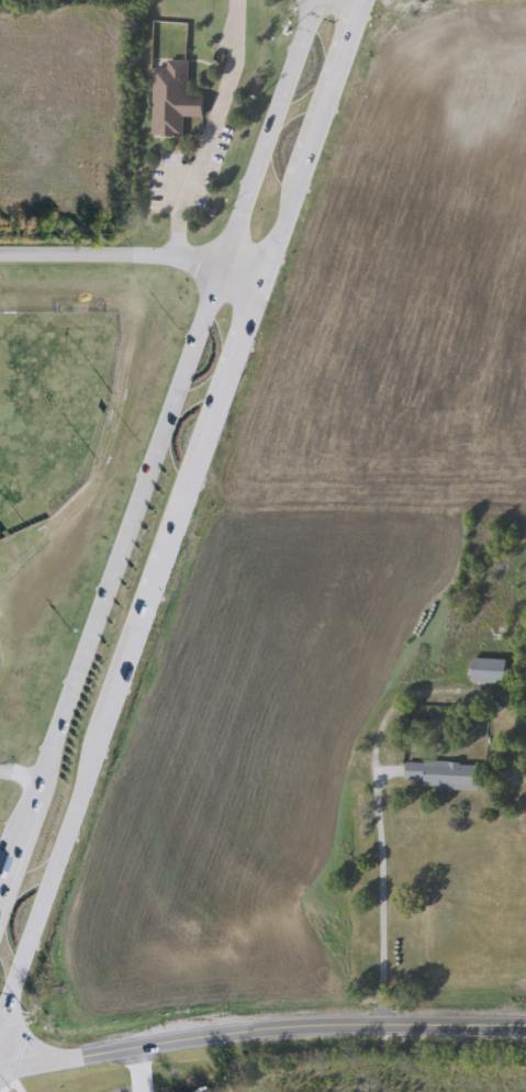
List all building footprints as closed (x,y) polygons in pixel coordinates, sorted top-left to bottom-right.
[(153,69),(166,69),(167,62),(188,62),(187,97),(203,97),(202,119),(182,118),(182,138),(152,137),(153,69)] [(505,683),(470,683),(470,659),(505,659),(505,683)] [(481,764),(480,791),(422,790),(423,781),(404,781),(405,762),(481,764)]
